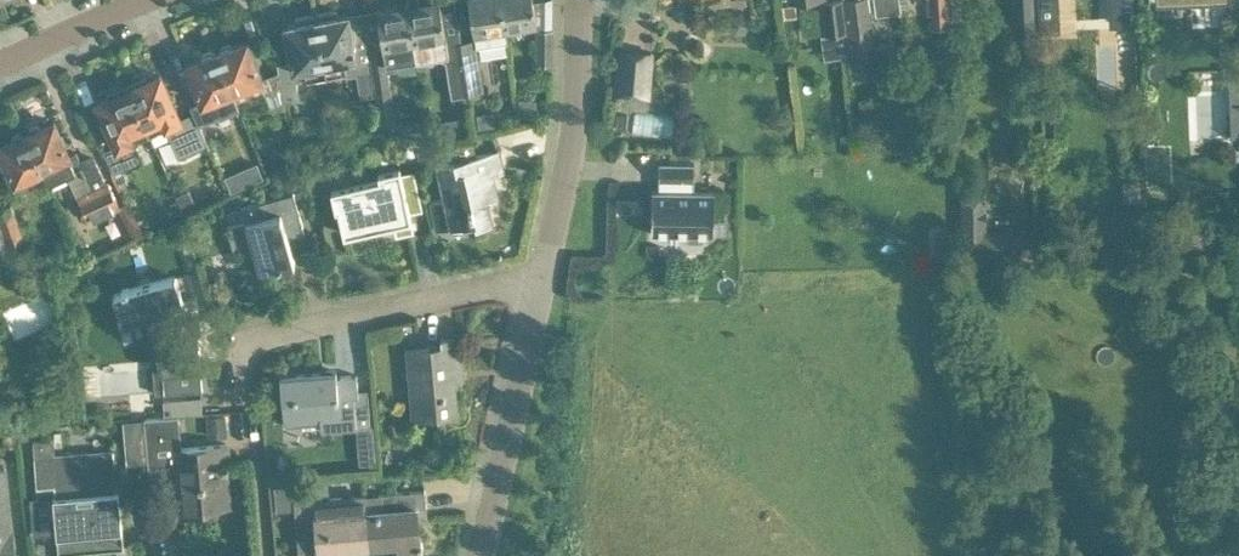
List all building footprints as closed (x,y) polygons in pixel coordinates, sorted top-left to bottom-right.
[(440,0),(434,0),(409,4),(418,57),(448,52),(455,95),(469,93),(461,40),(448,42),(447,35),(446,35),(440,0)] [(501,0),(470,0),(475,32),(506,27),(501,0)] [(506,27),(537,22),(537,28),(553,28),(553,0),(501,0),(506,27)] [(827,35),(833,34),(834,44),(846,43),(845,33),(849,32),(845,0),(822,0),(827,35)] [(849,32),(848,32),(852,69),(878,66),(871,8),(899,5),(901,4),(901,0),(845,0),(849,32)] [(928,12),(932,12),(933,26),(951,26),(949,0),(928,0),(928,12)] [(1016,31),(1038,31),(1036,0),(1015,0),(1016,31)] [(418,57),(409,4),(379,9),(384,43),(370,45),(376,84),(375,84),(379,106),(394,103),(389,69),(397,68),(396,61),(418,57)] [(966,38),(964,4),(951,5),(953,38),(966,38)] [(355,48),(349,13),(338,15),(337,10),(317,14),(327,75),(347,71),(348,73),(360,70),(362,86),(375,84),(376,84),(370,45),(355,48)] [(327,75),(317,14),(297,17),(297,22),(287,24),(293,64),(279,70),(285,100),(299,94),(297,79),(308,77),(308,78),(327,75)] [(552,64),(553,28),(537,28),(537,64),(552,64)] [(486,90),(477,37),(461,40),(469,93),(486,90)] [(261,76),(247,40),(234,45),(229,44),(222,46),(220,50),(218,51),(236,100),(266,89),(272,105),(285,100),(279,70),(261,76)] [(649,95),(654,51),(620,47),(616,93),(649,95)] [(203,57),(188,62),(203,99),(191,104),(194,111),(195,110),(200,124),(240,109),(236,100),(218,51),(215,52),(211,51),(205,53),(203,57)] [(1228,69),(1231,137),(1238,136),(1238,68),(1228,69)] [(180,117),(161,74),(149,79),(147,75),(128,83),(148,132),(164,125),(165,128),(168,127),(181,156),(209,143),(200,124),(195,110),(194,111),(180,117)] [(148,132),(128,83),(108,91),(110,95),(98,100),(117,143),(105,149),(113,171),(127,166),(131,166),(141,162),(142,159),(133,139),(148,132)] [(521,100),(520,114),(535,114),(536,100),(521,100)] [(617,112),(616,128),(626,129),(627,113),(617,112)] [(70,155),(55,121),(42,127),(37,124),(30,127),(29,132),(27,133),(44,170),(45,170),(61,163),(65,172),(68,171),(90,220),(120,206),(109,182),(107,183),(95,158),(82,164),(77,152),(70,155)] [(27,133),(25,134),(20,132),(13,135),(12,140),(0,146),(0,147),(15,180),(18,179),(22,188),(48,176),(45,170),(44,170),(27,133)] [(498,197),(491,168),(501,166),(497,148),(438,162),(446,197),(430,201),(437,229),(474,220),(476,226),(493,222),(487,199),(498,197)] [(694,162),(659,162),(659,180),(666,180),(666,189),(652,189),(652,233),(715,234),(716,190),(694,190),(694,162)] [(379,176),(331,187),(336,206),(338,206),(344,232),(357,229),(357,227),(391,219),(394,232),(413,228),(409,212),(424,209),(415,169),(400,173),(398,165),(378,170),(379,176)] [(1019,252),(1019,229),(987,229),(987,190),(961,189),(962,254),(1019,252)] [(294,260),(285,227),(303,222),(294,191),(242,207),(246,220),(228,225),(234,248),(252,243),(259,270),(294,260)] [(12,202),(0,206),(0,220),(9,244),(24,239),(12,202)] [(137,219),(126,224),(133,240),(144,234),(137,219)] [(11,249),(9,244),(0,220),(0,252),(11,249)] [(175,276),(115,293),(122,319),(146,312),(161,364),(164,391),(201,388),(197,338),(183,340),(173,304),(182,301),(175,276)] [(56,277),(11,293),(22,322),(66,307),(56,277)] [(440,336),(441,343),(406,346),(410,384),(419,383),(422,417),(457,414),(453,372),(463,371),(459,334),(440,336)] [(337,386),(336,371),(321,372),(280,375),(284,423),(340,418),(337,386)] [(187,398),(172,399),(173,415),(189,414),(187,398)] [(151,482),(183,480),(185,499),(181,500),(182,511),(214,508),(213,505),(229,504),(227,480),(221,481),(219,464),(229,464),(227,443),(180,447),(178,415),(145,419),(151,482)] [(33,440),(38,495),(53,494),(57,534),(122,528),(118,479),(116,480),(113,446),(56,451),(54,438),(33,440)] [(6,466),(0,466),(0,555),(14,555),(6,466)] [(365,510),(368,544),(398,542),(399,555),(422,555),(421,546),(424,546),(423,540),(420,540),(418,507),(427,506),(426,489),(377,493),(366,494),(367,510),(365,510)] [(365,510),(367,510),(366,494),(305,499),(306,514),(296,515),(300,555),(353,555),(352,545),(367,544),(365,510)]
